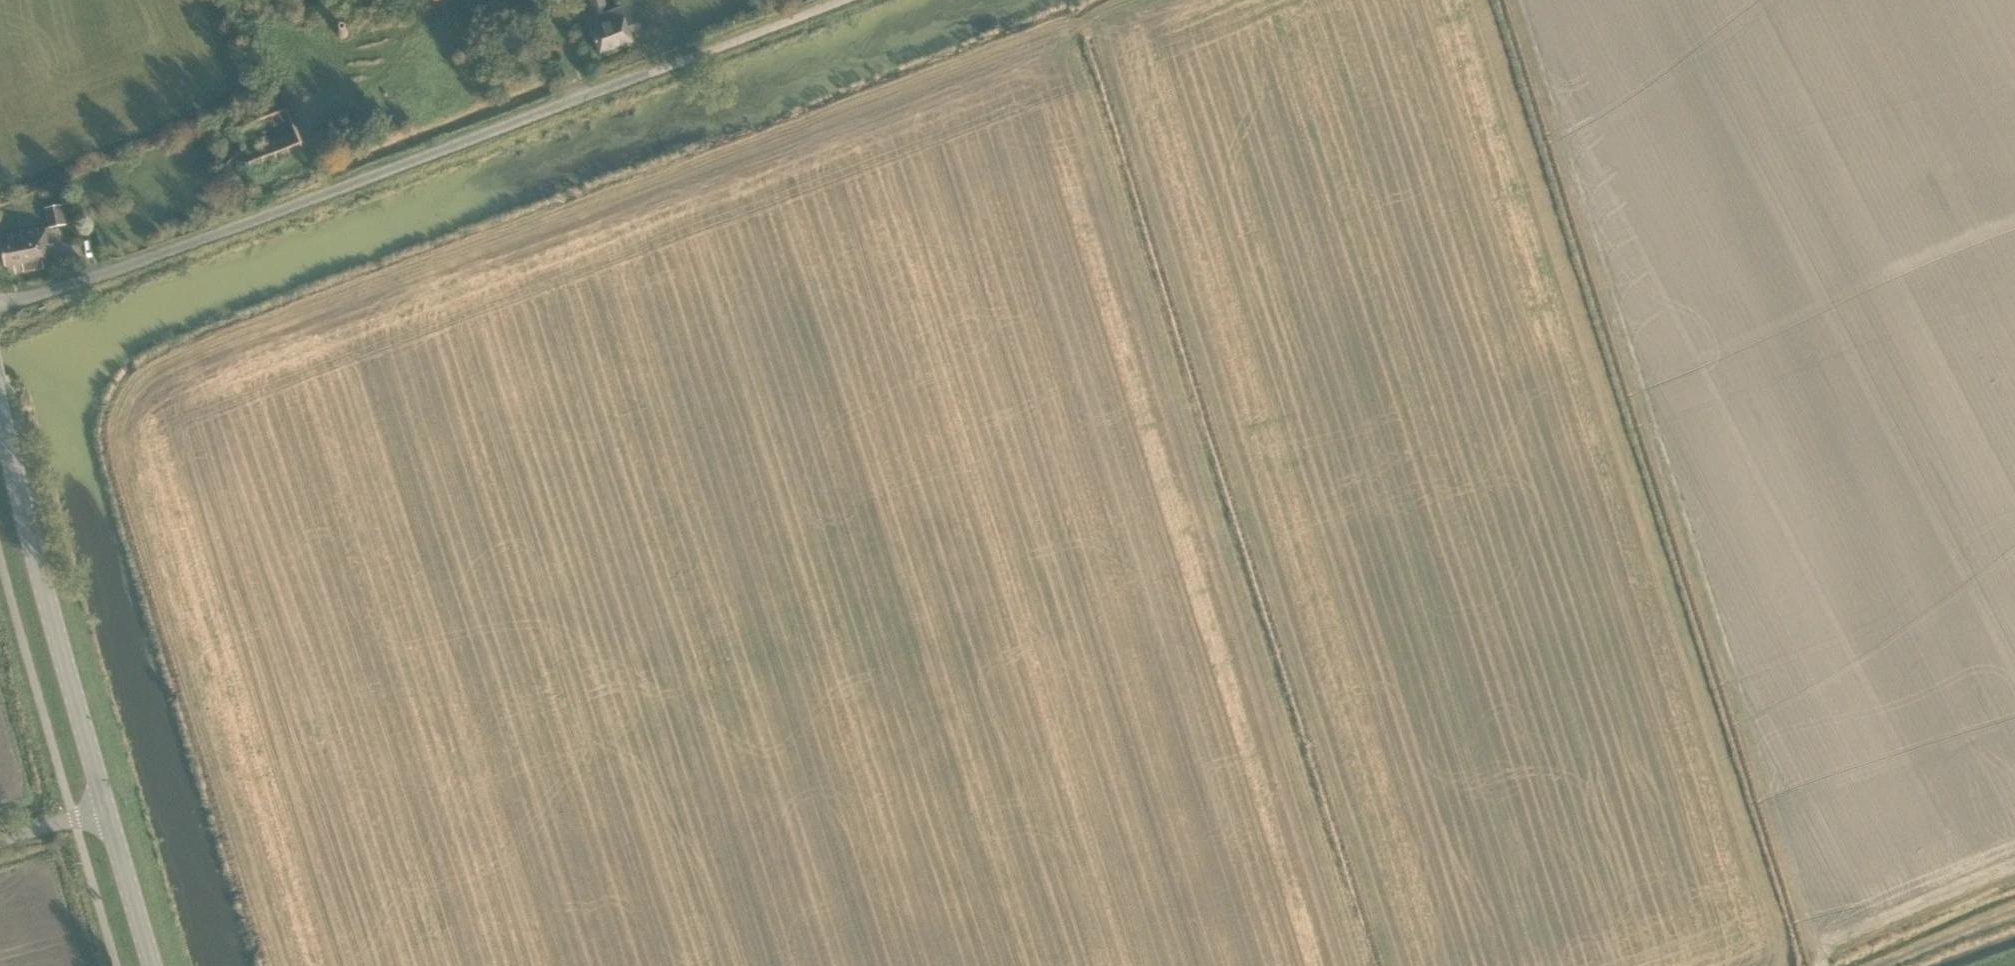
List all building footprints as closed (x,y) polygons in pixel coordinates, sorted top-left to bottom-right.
[(604,0),(587,0),(592,12),(596,11),(598,17),(586,21),(599,56),(633,43),(630,33),(641,29),(632,4),(606,14),(604,7),(607,6),(604,0)] [(286,107),(240,124),(254,161),(300,144),(286,107)] [(45,208),(49,229),(67,225),(64,206),(75,204),(73,194),(46,198),(48,208),(45,208)] [(53,267),(45,228),(7,235),(9,243),(0,245),(5,268),(13,267),(15,274),(53,267)]
